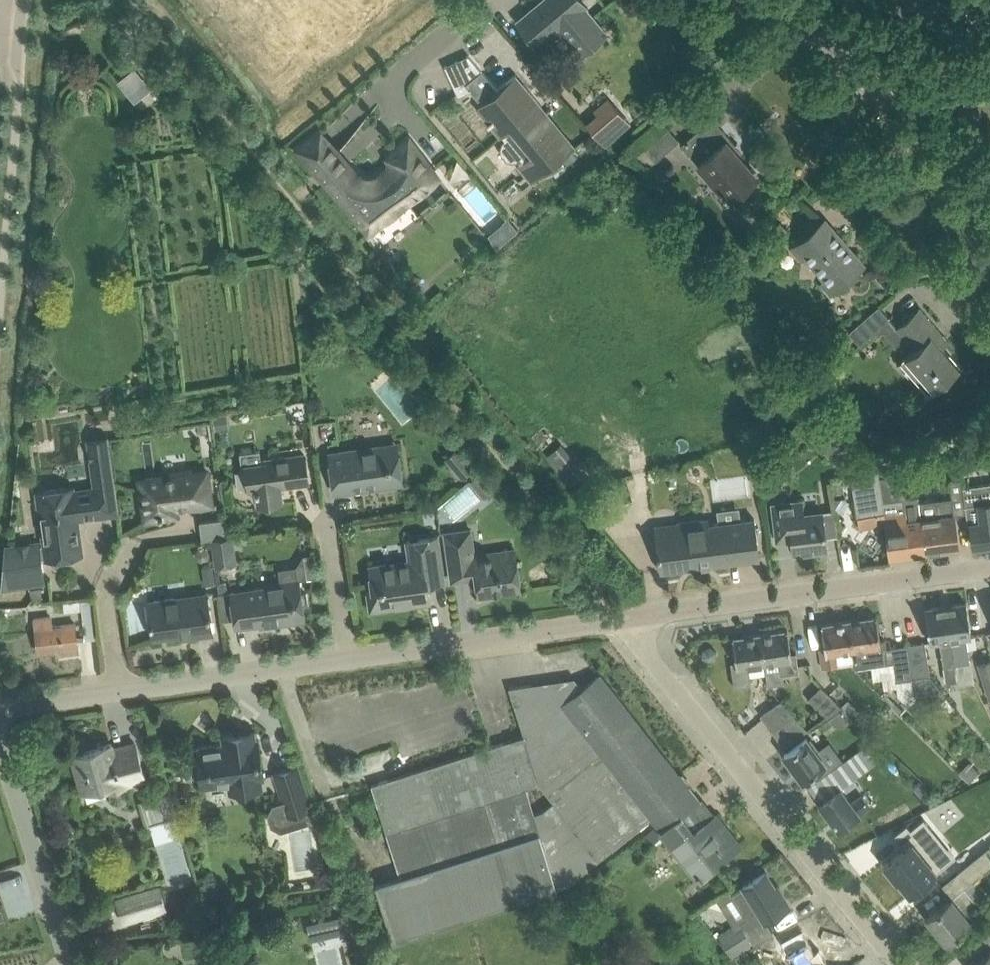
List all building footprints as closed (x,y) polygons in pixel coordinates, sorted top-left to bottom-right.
[(539,46),(560,28),(582,54),(607,34),(586,8),(588,6),(583,0),(543,0),(518,20),(539,46)] [(469,54),(445,65),(461,97),(470,92),(492,119),(488,122),(501,138),(503,135),(505,138),(502,143),(501,148),(502,152),(504,156),(508,159),(513,160),(517,159),(521,157),(525,161),(519,166),(531,181),(550,166),(556,173),(567,165),(561,158),(577,145),(517,73),(498,89),(469,54)] [(134,100),(152,86),(135,66),(118,80),(134,100)] [(597,113),(585,123),(606,146),(632,123),(608,96),(594,109),(597,113)] [(730,200),(743,189),(758,176),(740,154),(743,151),(714,117),(682,143),(730,200)] [(670,128),(646,148),(656,160),(680,140),(670,128)] [(300,149),(368,234),(439,177),(410,141),(394,154),(398,161),(382,174),(378,175),(374,176),(369,176),(363,175),(359,174),(353,169),(322,131),(300,149)] [(520,170),(513,177),(521,186),(529,180),(520,170)] [(507,224),(491,238),(496,244),(517,226),(508,216),(503,220),(507,224)] [(825,220),(797,243),(791,249),(801,260),(808,255),(827,278),(822,282),(832,293),(864,265),(825,220)] [(780,222),(768,232),(776,242),(788,231),(780,222)] [(879,303),(848,329),(850,332),(859,343),(890,316),(881,306),(879,303)] [(920,306),(898,326),(917,348),(902,361),(930,393),(961,366),(937,338),(943,332),(920,306)] [(226,413),(212,415),(214,428),(228,426),(226,413)] [(58,488),(38,491),(47,558),(83,553),(78,518),(106,514),(120,512),(116,485),(109,435),(87,438),(94,488),(74,490),(73,486),(58,488)] [(398,442),(349,449),(330,452),(335,492),(404,482),(398,442)] [(547,454),(571,484),(586,472),(562,442),(547,454)] [(446,458),(463,477),(474,467),(458,448),(446,458)] [(247,464),(247,470),(250,490),(257,489),(259,503),(283,499),(281,486),(310,482),(306,456),(247,464)] [(877,464),(876,465),(878,475),(883,500),(907,497),(905,486),(904,486),(904,482),(900,482),(899,476),(894,476),(891,461),(878,465),(877,464)] [(876,465),(851,474),(859,516),(861,527),(887,523),(887,528),(888,536),(891,556),(892,556),(926,552),(919,502),(920,501),(919,496),(907,498),(907,497),(883,500),(878,475),(876,465)] [(140,479),(143,499),(146,519),(179,514),(177,501),(189,500),(190,506),(213,503),(208,470),(192,472),(192,469),(164,473),(165,476),(140,479)] [(844,495),(842,476),(831,480),(833,496),(844,495)] [(920,501),(919,502),(926,552),(960,547),(958,527),(956,513),(967,512),(966,504),(965,504),(963,486),(962,478),(951,480),(953,498),(920,501)] [(963,486),(965,504),(966,504),(967,504),(970,523),(971,523),(972,526),(975,545),(989,543),(989,483),(963,486)] [(458,515),(482,499),(473,487),(450,503),(458,515)] [(827,548),(826,537),(839,535),(835,509),(804,513),(802,499),(773,503),(777,540),(793,538),(794,552),(827,548)] [(201,521),(203,539),(229,535),(227,517),(201,521)] [(653,524),(655,537),(659,571),(761,556),(756,517),(707,523),(706,517),(653,524)] [(471,528),(446,532),(453,580),(477,577),(480,594),(521,588),(516,548),(475,554),(471,528)] [(213,538),(216,565),(238,562),(234,535),(213,538)] [(438,536),(420,538),(405,540),(408,560),(370,566),(374,592),(369,593),(371,610),(396,606),(395,603),(416,599),(417,603),(431,601),(429,584),(445,581),(438,536)] [(14,547),(7,548),(3,590),(44,586),(39,544),(36,545),(30,542),(17,544),(14,547)] [(317,555),(303,557),(306,578),(319,576),(317,555)] [(203,566),(206,584),(217,583),(215,565),(203,566)] [(280,569),(282,580),(266,583),(267,586),(231,591),(236,626),(260,623),(261,626),(306,619),(301,578),(298,578),(296,567),(280,569)] [(44,601),(43,590),(31,591),(32,602),(44,601)] [(149,601),(154,636),(193,631),(193,635),(214,632),(208,593),(149,601)] [(82,600),(85,637),(95,636),(91,599),(82,600)] [(967,602),(946,605),(955,663),(958,680),(958,683),(973,681),(966,636),(972,635),(970,622),(967,602)] [(946,605),(926,608),(929,628),(931,641),(941,640),(944,664),(944,665),(955,663),(946,605)] [(909,704),(917,697),(909,643),(892,645),(892,647),(888,647),(886,638),(881,639),(878,615),(850,619),(854,649),(857,666),(871,664),(874,680),(897,676),(897,679),(899,694),(909,704)] [(51,616),(35,618),(39,652),(65,649),(65,652),(80,651),(76,623),(52,626),(51,616)] [(837,651),(854,649),(850,619),(822,624),(826,647),(820,648),(823,667),(838,664),(837,651)] [(761,633),(765,663),(782,660),(784,673),(800,671),(797,652),(792,652),(789,629),(761,633)] [(749,665),(765,663),(761,633),(733,637),(737,661),(731,662),(735,687),(752,685),(749,665)] [(909,643),(917,697),(918,696),(921,699),(938,702),(946,713),(955,706),(930,674),(925,640),(909,643)] [(978,663),(989,698),(989,659),(978,663)] [(533,683),(510,687),(525,735),(516,738),(373,783),(379,803),(402,876),(376,884),(394,940),(558,888),(556,883),(563,881),(566,880),(568,884),(569,885),(571,883),(570,882),(652,818),(662,830),(685,811),(700,800),(690,787),(645,730),(601,673),(581,689),(575,681),(566,682),(567,683),(558,684),(555,693),(557,695),(547,702),(533,683)] [(831,693),(854,717),(866,705),(843,682),(831,693)] [(822,683),(809,695),(829,717),(845,708),(842,705),(822,683)] [(807,730),(780,699),(764,712),(788,744),(807,730)] [(259,738),(256,739),(244,740),(243,732),(223,735),(224,743),(197,747),(203,787),(228,783),(229,791),(266,786),(265,778),(262,758),(259,738)] [(801,742),(785,754),(803,778),(815,769),(820,776),(843,759),(830,740),(816,751),(807,738),(801,742)] [(114,748),(113,744),(112,743),(73,755),(83,791),(112,782),(114,787),(146,778),(136,742),(114,748)] [(837,785),(862,767),(852,754),(828,772),(837,785)] [(970,780),(979,772),(970,761),(960,770),(970,780)] [(315,823),(320,821),(315,805),(311,806),(298,765),(275,772),(284,801),(274,804),(269,814),(272,825),(283,831),(310,822),(315,823)] [(841,788),(837,791),(821,802),(840,829),(871,806),(863,795),(852,803),(841,788)] [(176,816),(169,793),(141,801),(147,824),(176,816)] [(699,828),(685,811),(662,830),(666,827),(679,844),(675,847),(683,857),(696,873),(697,872),(701,877),(712,868),(726,858),(741,845),(717,814),(699,828)] [(903,847),(884,863),(897,880),(899,879),(911,893),(938,871),(945,865),(928,845),(935,840),(929,832),(933,828),(925,817),(911,828),(907,823),(893,835),(903,847)] [(654,826),(647,833),(654,842),(662,835),(654,826)] [(958,871),(969,885),(989,867),(989,845),(958,871)] [(766,871),(729,894),(747,923),(759,915),(763,922),(791,905),(781,890),(779,892),(766,871)] [(162,884),(116,896),(123,922),(169,910),(162,884)] [(952,897),(943,904),(928,916),(948,941),(972,922),(962,909),(975,899),(965,886),(952,897)] [(341,914),(332,916),(336,933),(345,931),(341,914)] [(733,957),(756,944),(740,919),(718,933),(733,957)] [(786,937),(780,940),(793,964),(821,964),(827,961),(819,947),(815,949),(803,927),(786,937)] [(984,954),(971,964),(989,964),(989,950),(984,954)]
